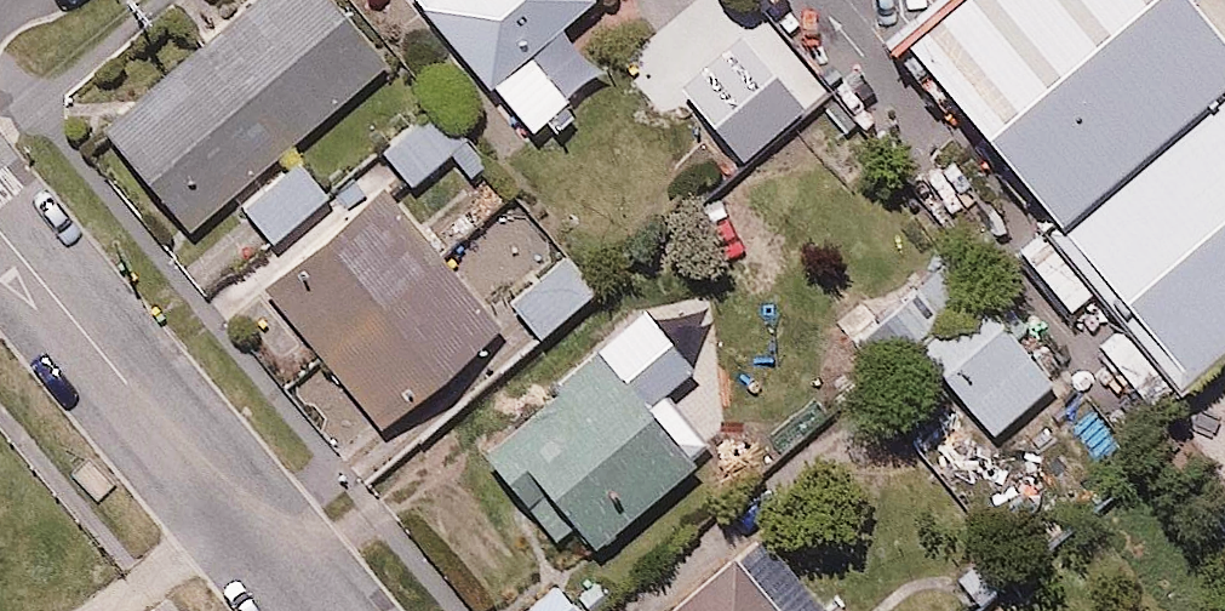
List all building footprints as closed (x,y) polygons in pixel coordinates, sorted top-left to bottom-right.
[(336,191),(293,139),(383,64),(330,0),(242,0),(98,120),(187,227),(280,150),(289,161),(239,202),(273,243),(336,191)] [(527,138),(581,95),(537,40),(586,0),(415,0),(527,138)] [(1050,222),(1224,76),(1224,0),(941,0),(902,32),(1050,222)] [(1050,222),(1182,378),(1224,342),(1224,76),(1050,222)] [(378,141),(411,181),(453,147),(473,172),(496,153),(443,88),(378,141)] [(379,189),(266,285),(385,424),(497,328),(379,189)] [(842,327),(872,367),(912,337),(987,436),(1064,377),(958,238),(842,327)] [(569,241),(501,295),(535,338),(603,284),(569,241)] [(642,295),(477,444),(551,542),(573,522),(592,543),(714,433),(669,383),(698,356),(642,295)] [(658,610),(873,610),(852,585),(830,603),(764,523),(658,610)] [(514,610),(595,610),(596,610),(564,570),(514,610)]
